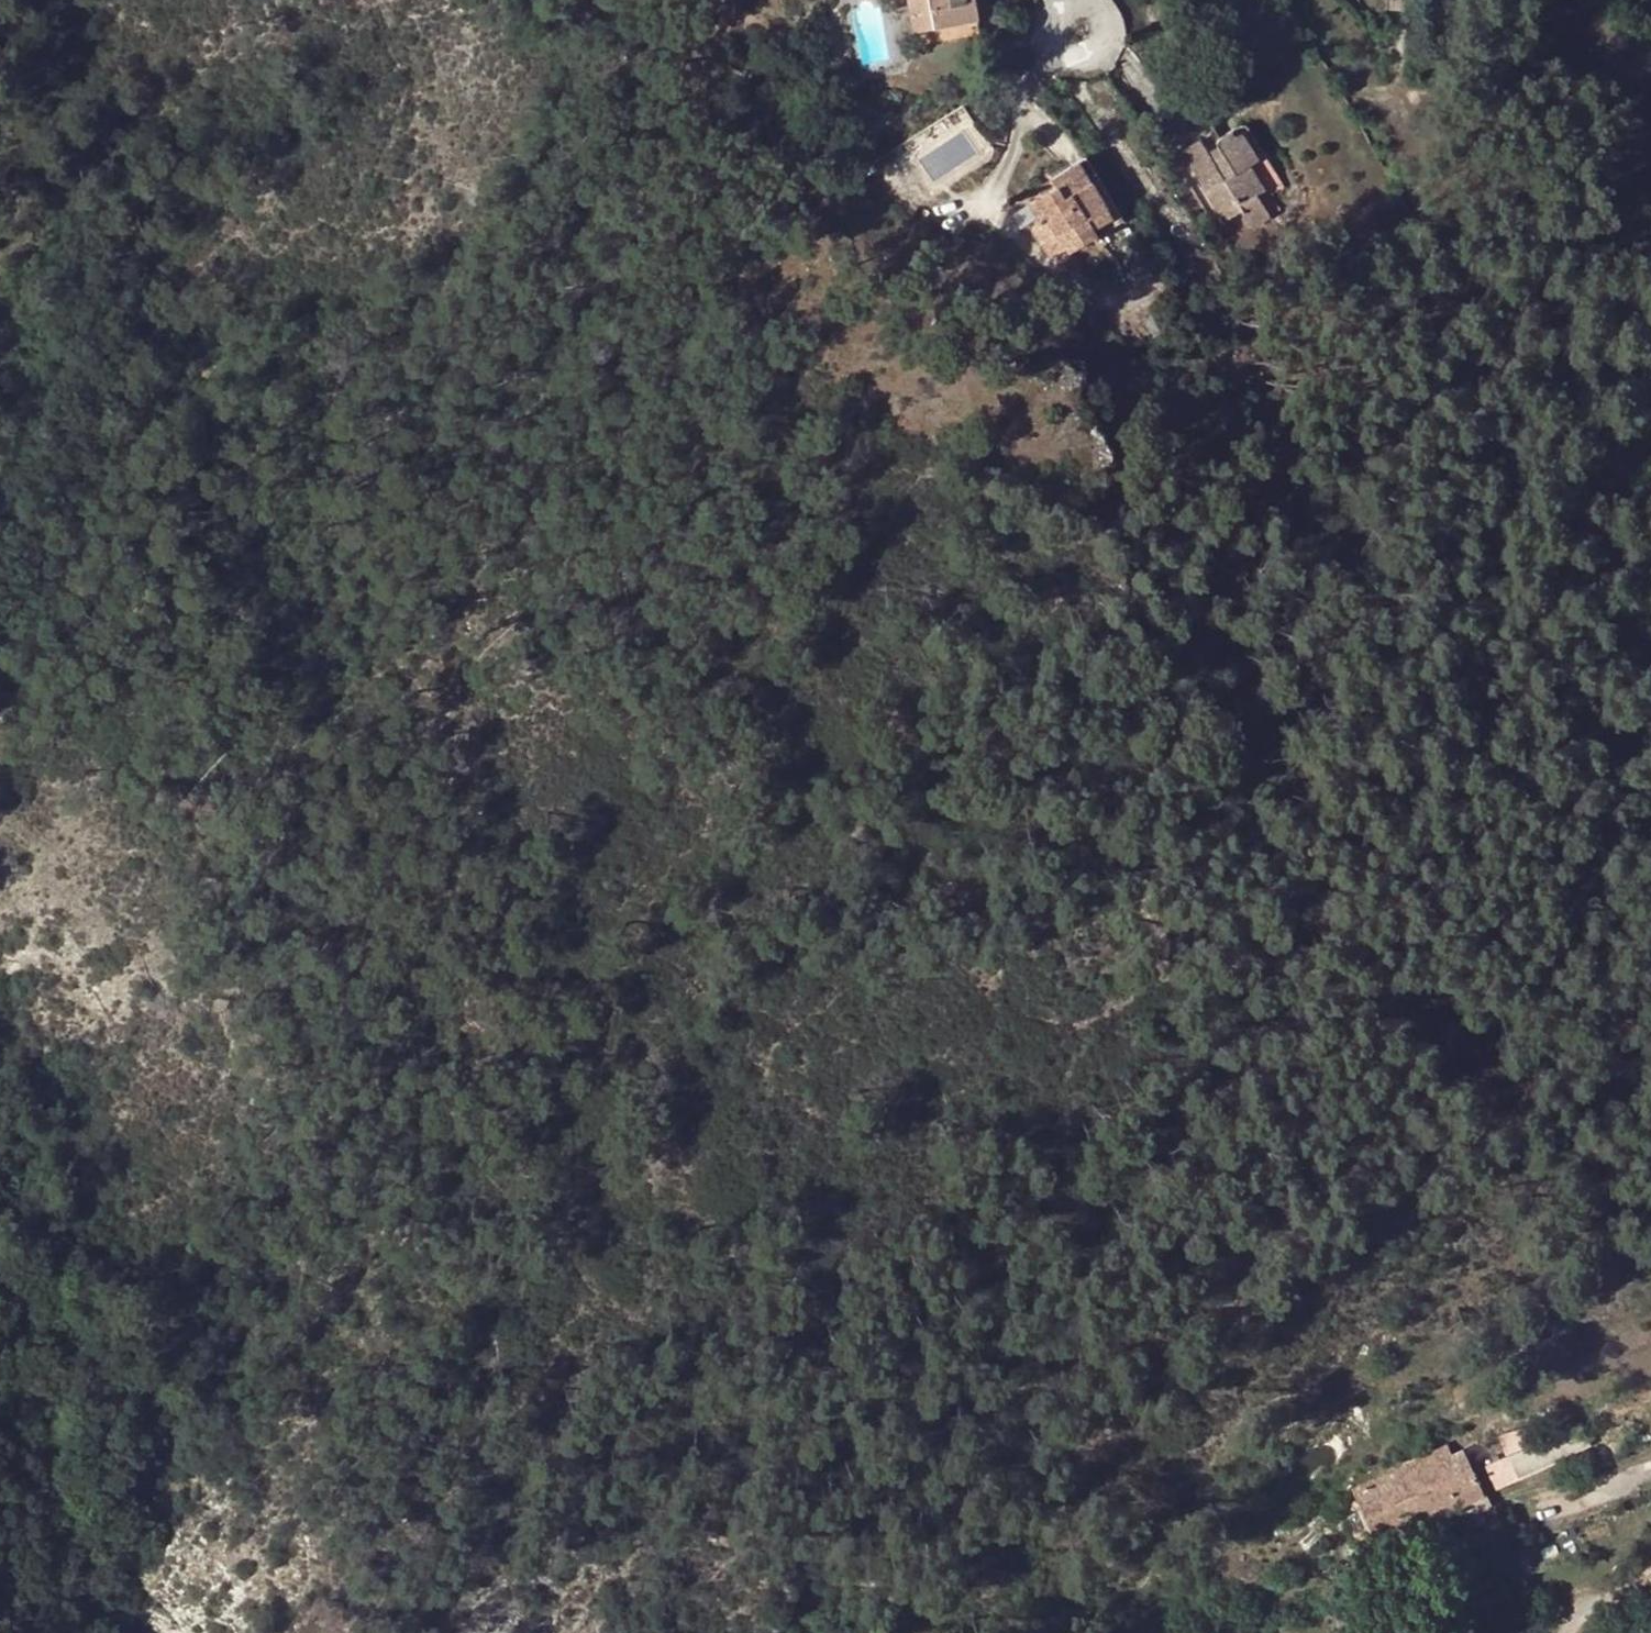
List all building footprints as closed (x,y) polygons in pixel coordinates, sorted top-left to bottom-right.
[(920,33),(939,29),(933,0),(912,0),(920,33)] [(939,29),(979,22),(975,0),(933,0),(939,29)] [(1203,143),(1185,153),(1225,223),(1245,212),(1254,228),(1272,218),(1263,201),(1282,190),(1245,127),(1219,142),(1219,149),(1210,154),(1203,143)] [(1087,159),(1053,180),(1058,188),(1032,205),(1043,224),(1034,230),(1052,260),(1068,250),(1071,253),(1125,220),(1087,159)] [(1448,1444),(1432,1452),(1439,1466),(1456,1503),(1484,1490),(1464,1449),(1453,1453),(1448,1444)] [(1380,1539),(1456,1503),(1439,1466),(1432,1452),(1355,1488),(1367,1513),(1380,1539)] [(1362,1547),(1380,1539),(1367,1513),(1350,1521),(1362,1547)]
